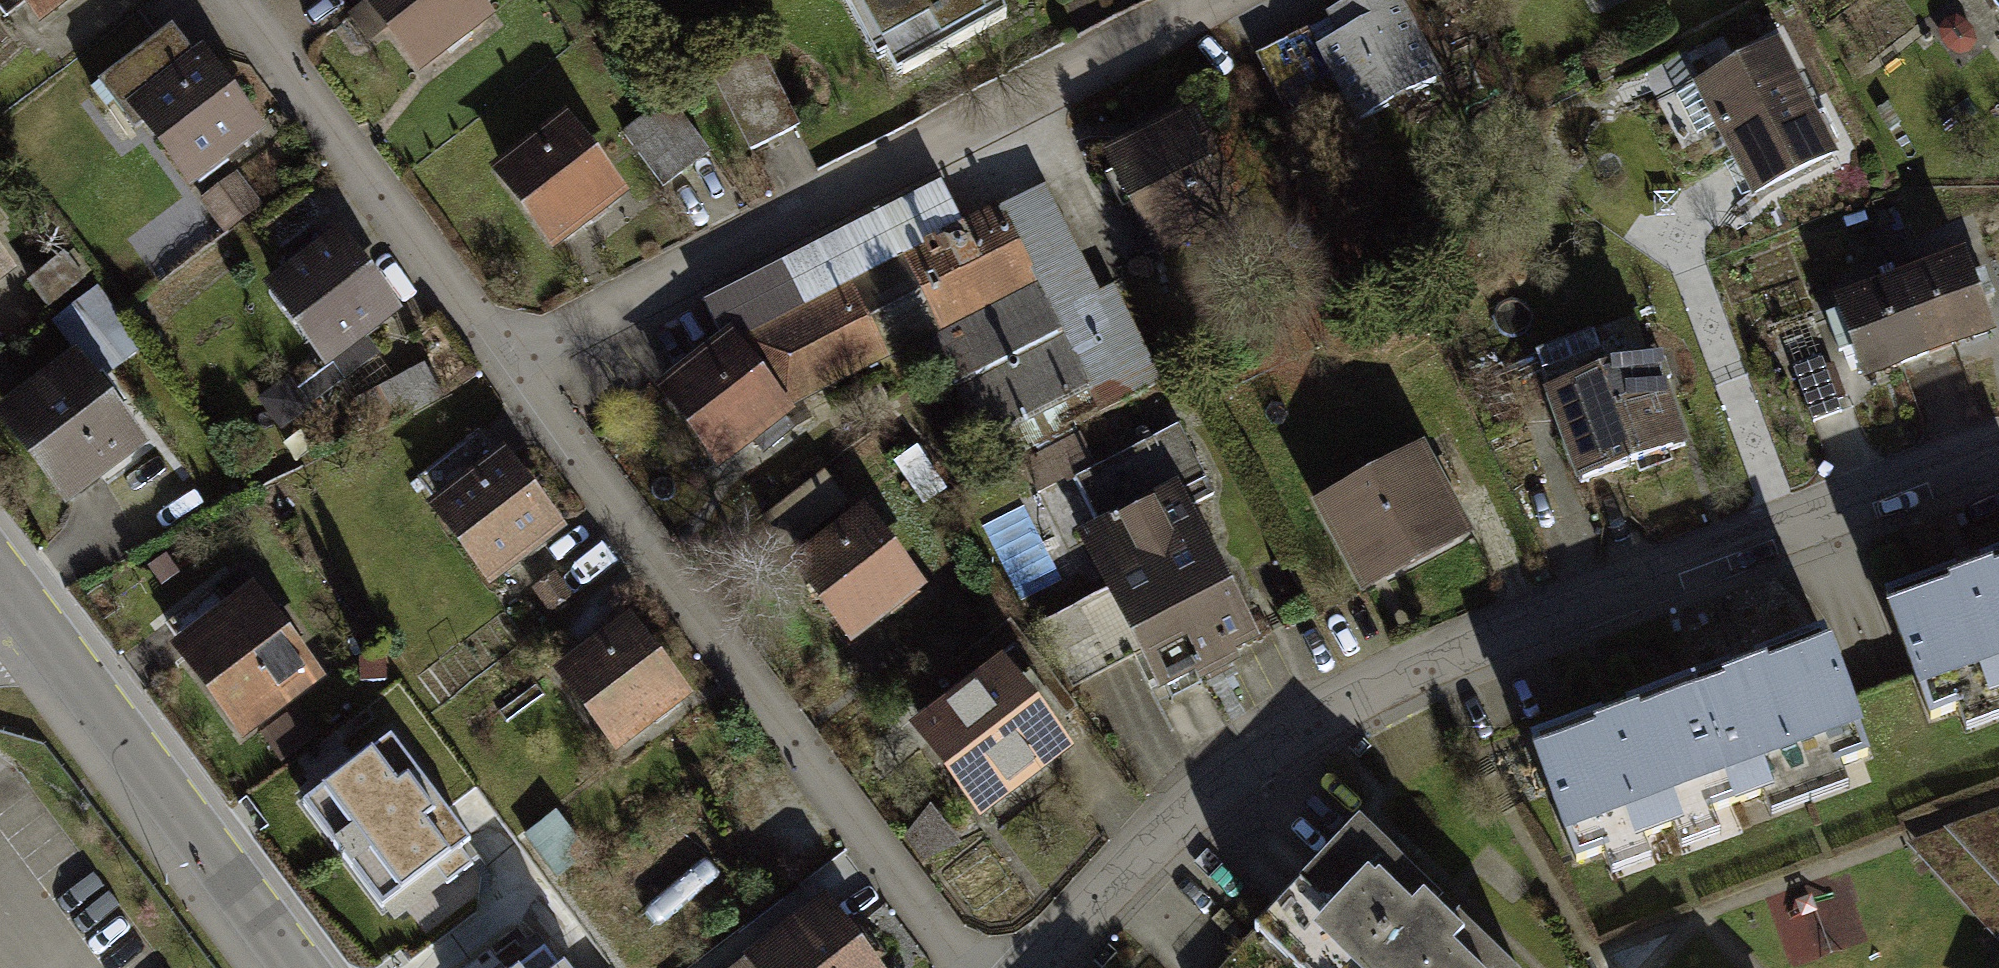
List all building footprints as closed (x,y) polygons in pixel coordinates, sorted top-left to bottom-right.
[(38,26),(73,0),(17,0),(38,26)] [(429,82),(502,24),(482,0),(363,0),(429,82)] [(892,78),(993,19),(982,0),(847,0),(892,78)] [(1444,81),(1398,0),(1339,0),(1309,16),(1368,123),(1444,81)] [(1998,13),(1998,0),(1989,0),(1998,13)] [(190,51),(170,26),(100,82),(120,107),(190,51)] [(1333,93),(1304,32),(1256,55),(1285,116),(1333,93)] [(1751,202),(1834,162),(1777,45),(1694,84),(1751,202)] [(760,50),(712,75),(752,151),(800,126),(760,50)] [(120,111),(182,189),(252,135),(190,56),(120,111)] [(667,99),(625,132),(665,183),(707,151),(667,99)] [(1102,146),(1156,256),(1240,215),(1185,105),(1102,146)] [(493,170),(555,255),(627,203),(565,118),(493,170)] [(992,464),(1163,381),(1113,288),(1099,296),(1043,187),(962,230),(939,184),(704,302),(728,347),(778,412),(926,334),(992,464)] [(262,286),(325,363),(394,307),(332,230),(262,286)] [(1971,253),(1906,277),(1933,349),(1997,325),(1971,253)] [(10,269),(0,254),(0,276),(10,269)] [(1933,349),(1906,277),(1840,302),(1867,373),(1933,349)] [(719,457),(749,433),(762,450),(791,429),(778,412),(728,347),(669,392),(719,457)] [(61,503),(139,442),(66,350),(0,402),(0,427),(61,503)] [(1539,396),(1573,487),(1686,446),(1653,354),(1539,396)] [(1819,357),(1794,367),(1815,421),(1840,411),(1819,357)] [(1126,622),(1230,570),(1196,502),(1218,490),(1184,423),(1075,478),(1096,520),(1079,529),(1126,622)] [(494,455),(478,433),(417,478),(434,500),(494,455)] [(1047,489),(1100,461),(1085,433),(1033,461),(1047,489)] [(1421,447),(1313,510),(1361,591),(1469,527),(1421,447)] [(433,508),(497,588),(566,534),(502,454),(433,508)] [(822,473),(761,518),(786,550),(846,505),(822,473)] [(780,565),(848,652),(924,593),(856,505),(780,565)] [(1878,609),(1932,756),(1998,732),(1998,564),(1878,609)] [(1157,683),(1261,631),(1230,570),(1126,622),(1157,683)] [(166,639),(239,737),(320,678),(247,579),(166,639)] [(1096,596),(1038,625),(1069,688),(1128,659),(1096,596)] [(553,672),(615,759),(686,708),(624,621),(553,672)] [(1613,711),(1530,741),(1575,867),(1872,759),(1826,634),(1742,664),(1613,711)] [(910,729),(976,822),(1054,768),(988,674),(910,729)] [(390,737),(304,803),(382,905),(433,867),(449,887),(474,868),(457,847),(469,838),(390,737)] [(1910,847),(1996,939),(1998,931),(1998,813),(1910,847)] [(1285,967),(1506,967),(1355,827),(1252,937),(1285,967)] [(825,908),(738,967),(867,967),(825,908)] [(545,952),(523,967),(557,967),(545,952)]
